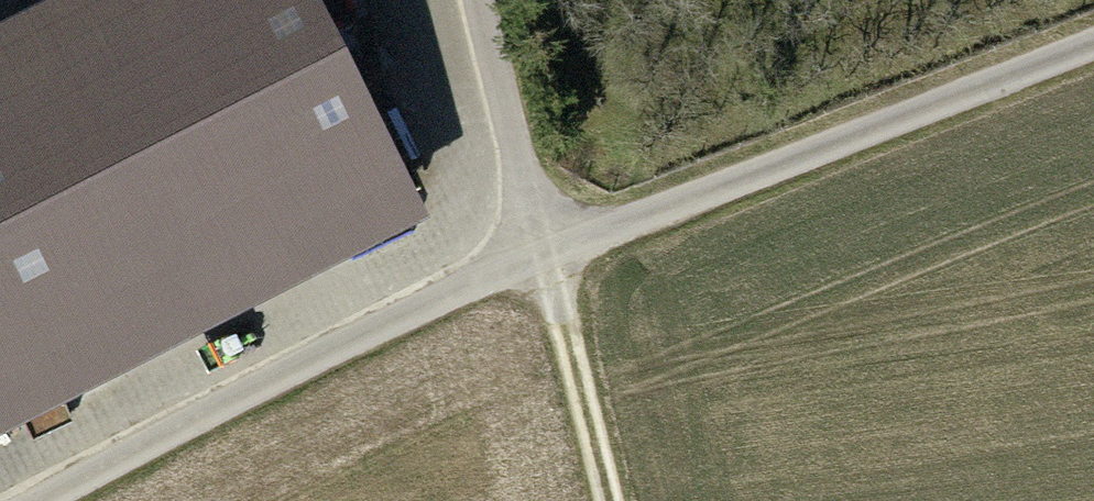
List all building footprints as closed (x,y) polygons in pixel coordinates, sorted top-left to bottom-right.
[(8,457),(445,235),(324,0),(103,0),(0,52),(0,441),(8,457)]
